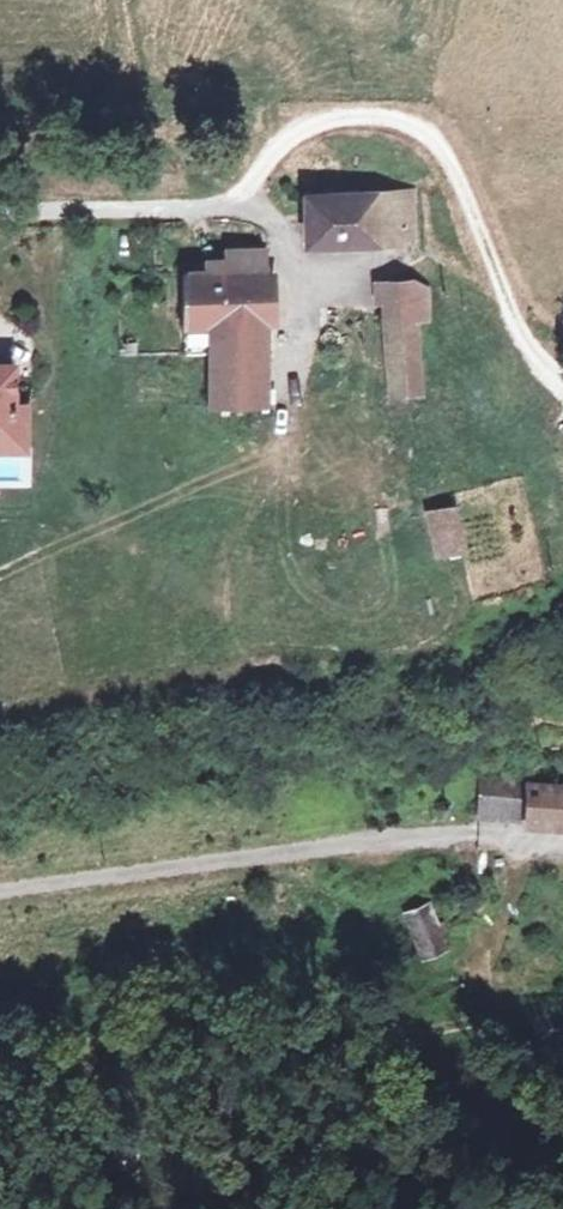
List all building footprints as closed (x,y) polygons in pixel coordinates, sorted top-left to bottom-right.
[(411,251),(409,205),(304,204),(305,250),(376,252),(377,244),(390,245),(390,252),(411,251)] [(185,330),(184,359),(205,358),(239,358),(242,281),(263,281),(263,258),(226,256),(223,279),(179,277),(177,330),(185,330)] [(205,358),(203,409),(259,409),(263,281),(242,281),(239,358),(205,358)] [(386,310),(388,348),(415,347),(415,322),(431,321),(429,291),(410,288),(379,289),(379,310),(386,310)] [(415,347),(388,348),(389,400),(419,399),(417,365),(415,347)] [(1,438),(2,454),(32,454),(31,412),(14,412),(12,370),(0,371),(0,438),(1,438)] [(25,485),(24,456),(0,457),(0,486),(25,485)] [(456,548),(446,507),(422,510),(428,552),(456,548)] [(489,777),(486,820),(562,827),(562,791),(538,788),(538,780),(489,777)] [(430,911),(410,919),(426,966),(447,960),(442,945),(450,943),(447,931),(439,934),(430,911)]
